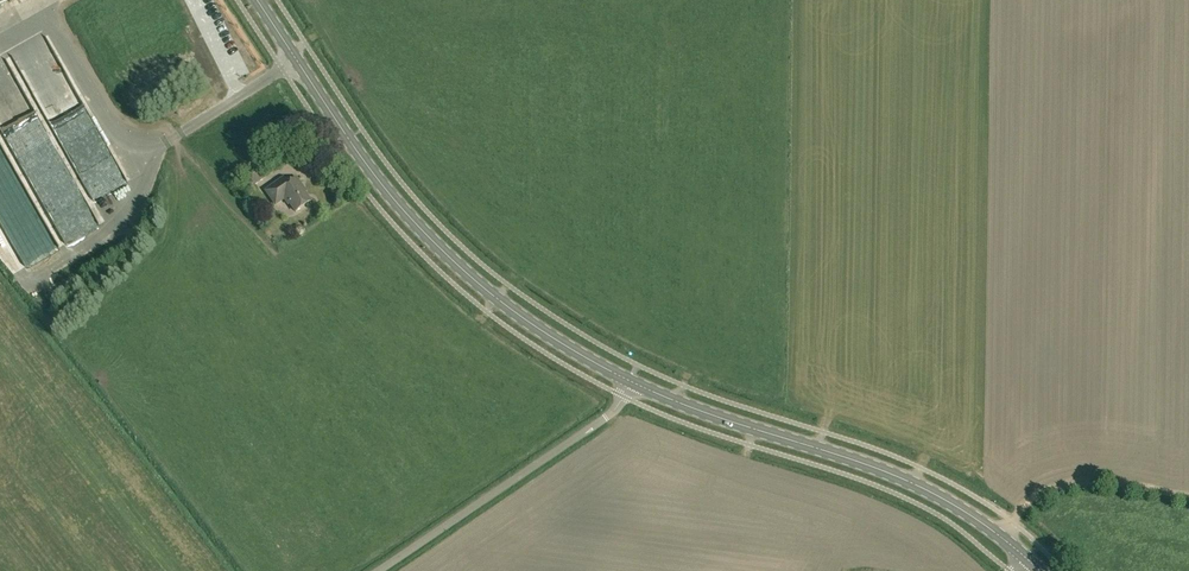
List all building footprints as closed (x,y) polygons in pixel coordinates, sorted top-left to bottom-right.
[(302,186),(297,179),(285,187),(281,180),(266,191),(276,205),(286,198),(296,212),(311,201),(301,187),(302,186)]
